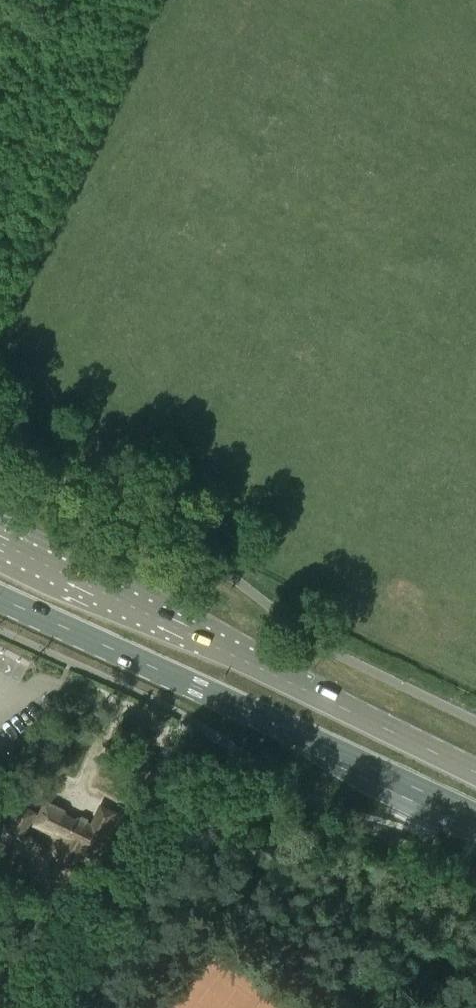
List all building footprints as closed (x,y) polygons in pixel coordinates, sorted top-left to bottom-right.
[(19,804),(5,830),(20,837),(29,819),(53,831),(54,829),(66,835),(58,851),(62,853),(59,860),(71,866),(79,851),(92,857),(114,812),(101,806),(91,825),(77,818),(76,820),(62,813),(63,811),(46,802),(40,814),(19,804)]
